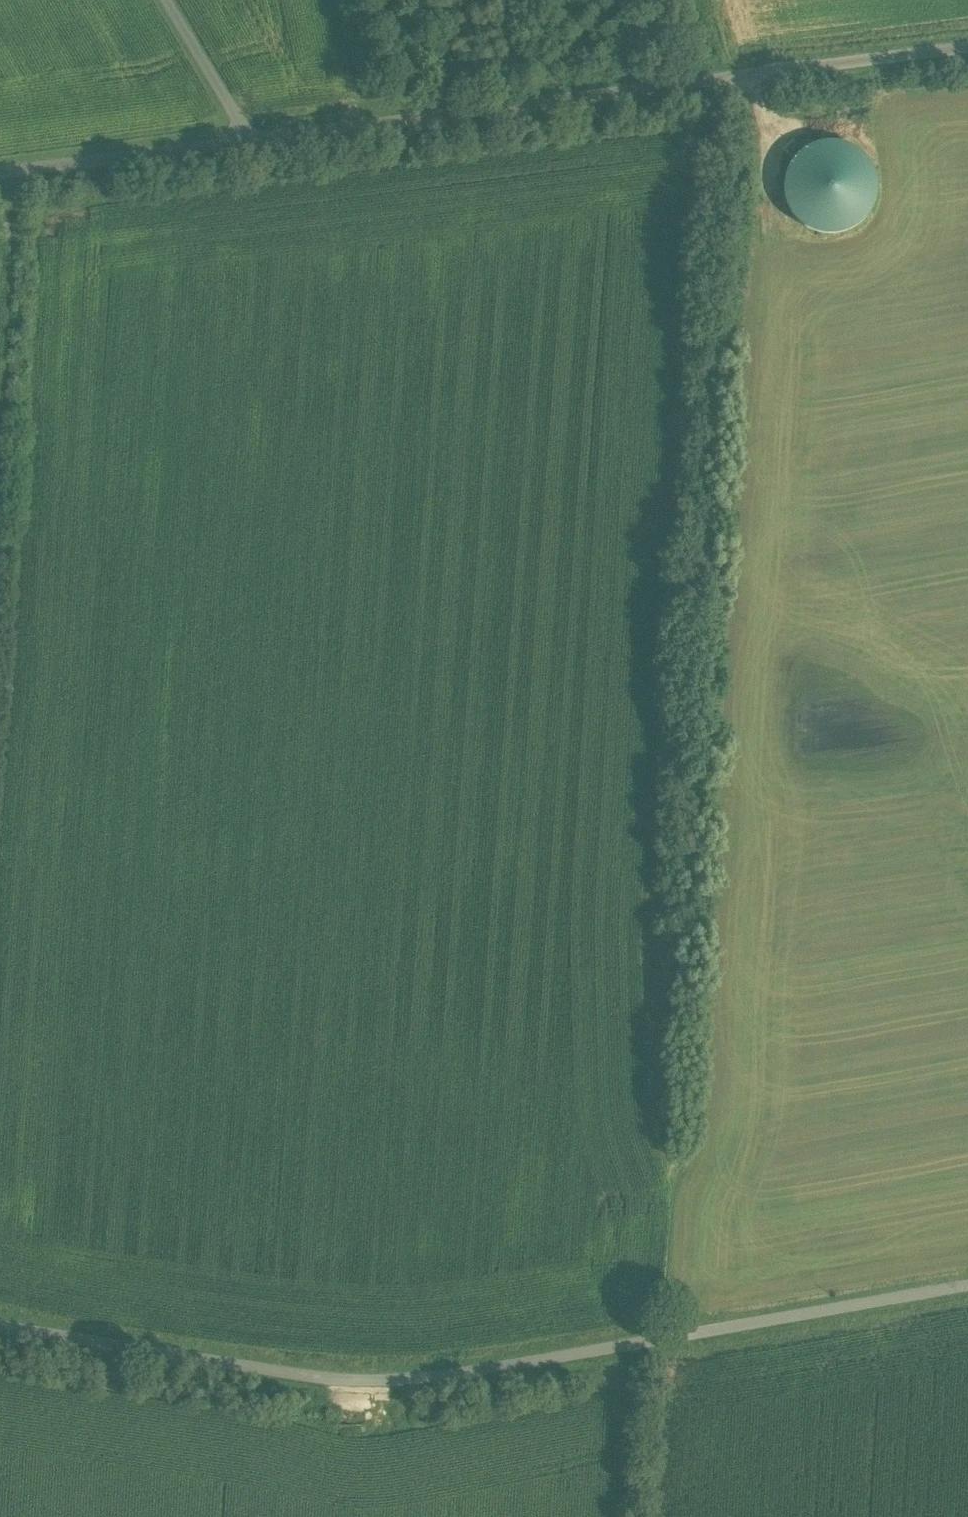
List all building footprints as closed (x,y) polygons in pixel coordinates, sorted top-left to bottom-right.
[(792,160),(786,175),(784,191),(789,207),(798,220),(812,229),(828,234),(842,233),(856,227),(868,217),(875,204),(879,190),(878,175),(872,161),(862,150),(849,142),(834,139),(818,141),(804,148),(792,160)]
